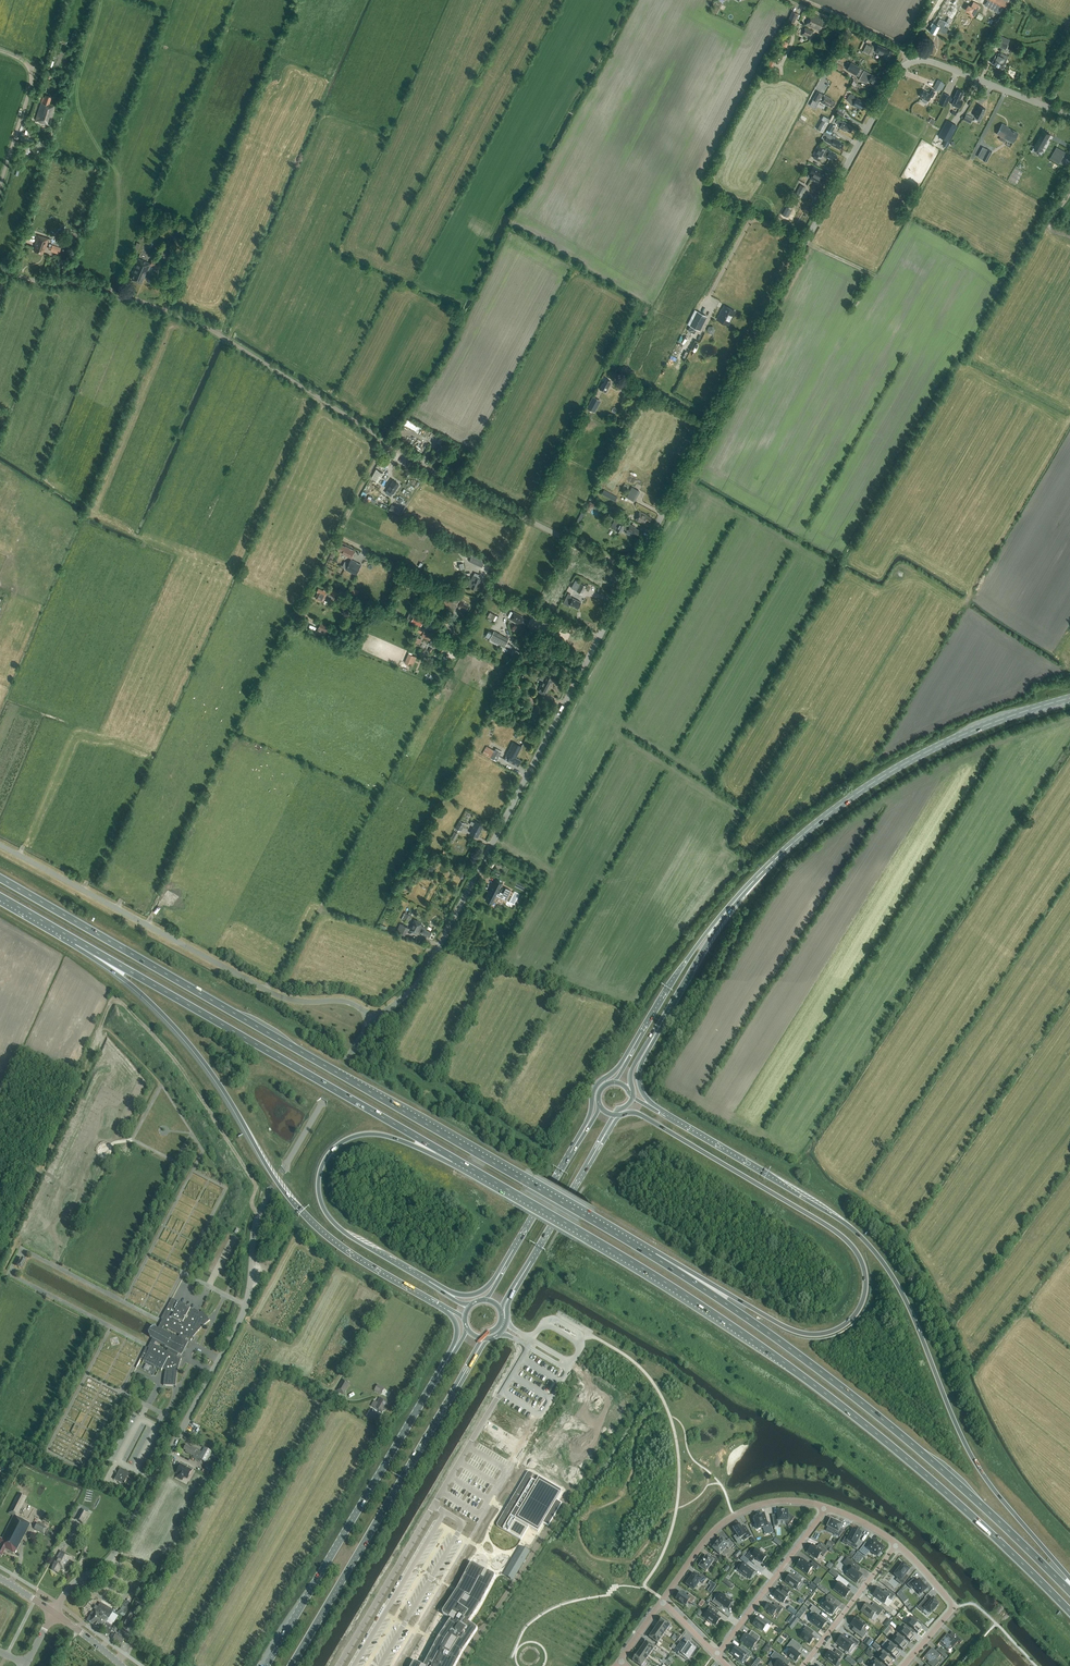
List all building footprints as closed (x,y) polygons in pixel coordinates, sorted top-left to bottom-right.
[(995,2),(1005,8),(1010,0),(996,0),(995,2)] [(945,34),(958,11),(959,9),(944,1),(930,26),(932,27),(930,31),(935,34),(937,30),(945,34)] [(788,20),(794,23),(798,14),(792,11),(788,20)] [(822,20),(812,16),(812,15),(810,15),(806,25),(817,29),(823,31),(826,23),(822,21),(822,20)] [(810,38),(813,31),(804,28),(802,34),(810,38)] [(1006,50),(1008,44),(1000,41),(997,46),(1006,50)] [(869,54),(872,47),(866,44),(863,51),(869,54)] [(879,45),(876,52),(884,56),(883,57),(889,59),(892,51),(887,48),(879,45)] [(1006,62),(1007,59),(1008,56),(1001,53),(1000,55),(996,54),(995,57),(994,57),(992,63),(996,65),(996,66),(998,67),(998,66),(1003,68),(1006,62)] [(856,75),(861,67),(851,62),(850,63),(848,62),(845,67),(847,68),(846,70),(856,75)] [(864,70),(859,79),(867,83),(868,80),(876,84),(880,78),(864,70)] [(938,92),(939,90),(942,91),(946,85),(943,83),(944,83),(938,79),(933,88),(938,92)] [(927,101),(928,101),(930,97),(932,98),(936,92),(932,90),(930,94),(923,90),(920,96),(922,98),(921,99),(922,101),(925,103),(926,102),(927,101)] [(960,99),(963,92),(958,90),(954,97),(956,98),(953,105),(959,108),(962,101),(960,99)] [(818,93),(814,101),(812,104),(816,106),(819,100),(821,102),(821,103),(830,107),(830,106),(833,108),(836,103),(833,101),(833,100),(825,96),(824,97),(821,95),(822,94),(818,93)] [(938,103),(946,107),(950,96),(943,93),(938,103)] [(49,124),(55,105),(49,103),(51,97),(45,95),(44,98),(43,97),(35,120),(49,124)] [(863,109),(865,104),(860,101),(861,100),(854,97),(849,95),(847,100),(851,103),(863,109)] [(981,119),(984,113),(983,113),(985,109),(979,106),(977,110),(977,109),(974,116),(981,119)] [(966,115),(963,120),(970,124),(973,118),(966,115)] [(850,132),(852,128),(849,126),(849,125),(843,121),(843,122),(838,119),(836,122),(841,125),(839,128),(846,131),(846,130),(850,132)] [(823,132),(828,123),(822,120),(817,129),(823,132)] [(957,126),(947,121),(939,136),(948,141),(957,126)] [(832,132),(835,126),(831,123),(827,130),(832,132)] [(1013,142),(1018,133),(1005,126),(1002,124),(997,134),(1000,136),(999,139),(1004,142),(1006,139),(1013,142)] [(933,128),(930,137),(935,139),(938,130),(933,128)] [(1041,150),(1049,134),(1042,131),(1034,147),(1041,150)] [(840,141),(834,138),(835,137),(830,135),(829,134),(828,137),(827,137),(825,140),(831,144),(831,145),(839,149),(840,148),(841,149),(844,144),(840,142),(840,141)] [(828,150),(826,149),(827,148),(822,145),(821,146),(818,145),(813,154),(821,159),(823,155),(825,156),(833,161),(834,159),(835,160),(837,156),(833,154),(834,153),(828,150)] [(991,152),(983,147),(977,157),(986,162),(991,152)] [(1054,152),(1062,157),(1065,152),(1057,148),(1054,152)] [(810,179),(816,182),(817,180),(819,181),(820,179),(824,181),(827,175),(822,172),(822,171),(814,166),(809,174),(810,174),(810,173),(812,174),(810,179)] [(804,196),(806,186),(800,184),(798,194),(804,196)] [(57,238),(75,245),(76,238),(62,234),(63,232),(60,231),(57,238)] [(46,248),(49,239),(37,235),(36,237),(37,238),(36,242),(37,242),(34,251),(43,253),(45,248),(46,248)] [(156,244),(154,251),(156,252),(155,253),(167,258),(167,257),(168,257),(171,250),(156,244)] [(160,269),(162,263),(152,259),(150,263),(138,258),(132,273),(134,274),(132,279),(142,283),(144,277),(146,278),(147,275),(146,275),(148,271),(148,272),(151,265),(160,269)] [(727,307),(725,311),(723,309),(718,319),(728,324),(726,323),(730,316),(731,317),(735,311),(727,307)] [(698,312),(688,331),(694,334),(697,329),(699,330),(706,316),(698,312)] [(606,392),(611,383),(609,382),(610,380),(606,378),(604,383),(603,382),(599,389),(606,392)] [(592,396),(591,399),(586,408),(594,412),(600,400),(592,396)] [(405,424),(416,431),(419,426),(407,420),(405,424)] [(445,451),(446,448),(444,447),(447,440),(424,429),(417,440),(425,444),(425,446),(426,447),(426,446),(428,447),(432,440),(440,444),(435,454),(441,457),(444,451),(445,451)] [(378,482),(383,473),(376,469),(371,478),(378,482)] [(393,480),(388,489),(385,492),(391,496),(399,484),(393,480)] [(639,490),(632,487),(631,489),(627,497),(634,500),(639,490)] [(617,497),(604,489),(602,494),(615,501),(617,497)] [(618,508),(610,505),(610,506),(597,500),(596,501),(623,514),(625,510),(618,507),(618,508)] [(596,509),(598,505),(590,501),(586,509),(589,511),(591,507),(592,507),(596,509)] [(389,509),(399,514),(402,509),(391,504),(389,509)] [(649,521),(651,517),(646,514),(647,514),(639,510),(635,519),(641,522),(642,521),(645,523),(647,520),(649,521)] [(607,516),(615,520),(617,515),(609,511),(607,516)] [(624,525),(620,522),(616,530),(621,533),(623,528),(626,530),(627,530),(625,533),(631,536),(633,533),(633,532),(637,534),(639,530),(635,528),(636,527),(629,524),(628,525),(625,523),(624,525)] [(345,547),(340,544),(338,549),(343,551),(342,553),(352,558),(355,551),(346,546),(345,547)] [(467,553),(468,550),(455,544),(454,547),(467,553)] [(485,560),(473,553),(471,557),(469,561),(482,567),(485,560)] [(356,574),(361,564),(351,559),(346,569),(356,574)] [(398,571),(393,582),(397,584),(403,573),(398,571)] [(481,579),(481,575),(475,573),(469,586),(471,587),(476,589),(478,585),(479,586),(482,579),(481,579)] [(413,589),(416,582),(410,580),(407,587),(413,589)] [(586,586),(580,583),(581,582),(577,581),(576,584),(574,583),(573,586),(577,588),(576,590),(582,594),(586,586)] [(351,594),(357,597),(360,590),(354,587),(351,594)] [(323,602),(324,599),(329,601),(330,598),(334,600),(337,593),(331,590),(330,592),(329,591),(328,592),(324,590),(323,591),(319,589),(317,592),(318,593),(316,598),(323,602)] [(581,602),(571,597),(571,595),(571,594),(568,593),(563,603),(569,606),(570,604),(578,608),(581,602)] [(465,608),(467,609),(468,605),(464,603),(464,602),(460,600),(454,597),(451,603),(457,606),(464,610),(465,608)] [(524,625),(527,620),(522,617),(523,616),(514,611),(510,618),(520,624),(520,623),(524,625)] [(496,621),(499,617),(490,612),(488,617),(496,621)] [(421,626),(424,619),(414,614),(411,621),(421,626)] [(327,633),(329,626),(320,623),(318,629),(327,633)] [(430,640),(433,634),(424,630),(421,636),(430,640)] [(504,647),(509,639),(494,631),(490,639),(504,647)] [(446,650),(448,646),(443,644),(443,643),(434,639),(431,645),(440,649),(439,650),(439,651),(440,652),(442,653),(443,652),(444,650),(446,650)] [(413,666),(417,657),(408,653),(405,662),(413,666)] [(543,694),(545,693),(546,691),(547,691),(552,682),(552,681),(553,678),(543,673),(540,678),(543,680),(539,687),(540,688),(539,690),(539,692),(543,694)] [(537,701),(533,710),(539,715),(544,705),(537,701)] [(487,746),(483,753),(496,761),(501,751),(496,748),(494,750),(487,746)] [(518,766),(521,760),(515,757),(516,756),(511,754),(510,756),(507,755),(505,759),(508,760),(508,761),(518,766)] [(461,831),(465,823),(459,820),(455,828),(461,831)] [(478,836),(483,825),(476,821),(475,823),(471,821),(470,824),(473,826),(470,832),(478,836)] [(486,900),(492,903),(503,882),(496,879),(486,900)] [(407,922),(411,915),(412,913),(409,911),(408,913),(405,912),(401,920),(407,922)] [(422,927),(421,927),(422,923),(414,919),(409,930),(417,933),(419,930),(420,931),(420,932),(429,937),(429,936),(432,932),(426,929),(427,928),(423,926),(422,927)] [(404,935),(408,927),(401,923),(397,931),(404,935)] [(19,1267),(23,1269),(27,1261),(22,1259),(19,1267)] [(181,1355),(179,1354),(181,1349),(183,1350),(184,1347),(183,1347),(185,1342),(187,1343),(188,1343),(185,1341),(187,1339),(190,1341),(191,1341),(192,1339),(195,1336),(197,1333),(199,1330),(202,1328),(204,1326),(206,1323),(210,1321),(202,1311),(200,1313),(172,1299),(161,1319),(163,1320),(158,1329),(157,1329),(156,1328),(155,1328),(153,1328),(152,1329),(151,1329),(151,1330),(149,1333),(149,1335),(150,1336),(150,1337),(151,1338),(152,1339),(153,1339),(148,1348),(146,1347),(136,1368),(137,1368),(136,1368),(141,1359),(144,1360),(143,1361),(144,1360),(154,1366),(154,1367),(155,1368),(156,1367),(162,1370),(161,1371),(162,1371),(164,1367),(166,1368),(165,1374),(165,1376),(164,1381),(164,1386),(176,1386),(176,1381),(177,1376),(177,1373),(178,1369),(179,1366),(180,1362),(181,1359),(177,1357),(179,1354),(181,1355)] [(343,1394),(349,1383),(343,1380),(337,1390),(343,1394)] [(381,1394),(384,1389),(378,1385),(374,1391),(381,1394)] [(386,1409),(389,1403),(379,1397),(376,1402),(374,1401),(371,1406),(375,1408),(382,1412),(385,1408),(386,1409)] [(186,1445),(184,1449),(186,1450),(185,1452),(193,1456),(194,1453),(200,1456),(198,1459),(206,1463),(212,1452),(204,1447),(202,1452),(198,1450),(192,1447),(191,1448),(186,1445)] [(181,1465),(177,1472),(179,1473),(177,1478),(182,1481),(185,1476),(188,1477),(188,1478),(192,1470),(188,1468),(187,1469),(181,1465)] [(129,1474),(120,1469),(114,1479),(123,1484),(129,1474)] [(497,1525),(497,1526),(498,1527),(521,1540),(529,1527),(538,1532),(543,1523),(548,1526),(562,1503),(557,1500),(562,1491),(530,1473),(530,1472),(529,1472),(528,1472),(528,1473),(527,1473),(527,1474),(507,1507),(509,1508),(506,1513),(504,1512),(497,1524),(497,1525)] [(27,1497),(19,1493),(8,1513),(14,1516),(2,1539),(0,1538),(0,1556),(1,1557),(5,1549),(14,1554),(30,1524),(16,1517),(27,1497)] [(83,1524),(89,1513),(81,1509),(75,1519),(83,1524)] [(782,1511),(778,1512),(778,1521),(788,1520),(790,1522),(788,1526),(795,1517),(794,1517),(794,1518),(787,1512),(787,1511),(786,1511),(784,1510),(782,1511)] [(757,1518),(754,1518),(757,1529),(763,1528),(764,1531),(768,1530),(769,1534),(773,1533),(770,1523),(767,1524),(764,1514),(756,1516),(757,1518)] [(831,1520),(827,1527),(835,1531),(834,1534),(839,1537),(844,1530),(840,1528),(842,1525),(831,1520)] [(44,1534),(48,1528),(37,1522),(34,1529),(44,1534)] [(739,1525),(733,1528),(737,1535),(733,1537),(736,1541),(743,1537),(745,1540),(751,1536),(747,1530),(744,1532),(739,1525)] [(854,1529),(848,1541),(855,1545),(853,1548),(857,1550),(863,1543),(858,1540),(861,1534),(854,1529)] [(716,1545),(713,1549),(720,1555),(727,1547),(729,1549),(734,1544),(728,1540),(726,1542),(722,1539),(718,1542),(717,1542),(715,1544),(716,1545)] [(866,1543),(859,1551),(866,1556),(870,1551),(877,1556),(878,1555),(879,1556),(881,1553),(880,1552),(883,1548),(873,1540),(869,1546),(866,1543)] [(812,1545),(807,1552),(817,1559),(821,1554),(823,1556),(827,1551),(819,1545),(816,1547),(812,1545)] [(521,1547),(508,1569),(516,1574),(529,1552),(521,1547)] [(750,1552),(746,1557),(753,1561),(754,1559),(757,1561),(758,1560),(762,1563),(767,1557),(757,1549),(753,1555),(750,1552)] [(858,1551),(853,1558),(859,1563),(864,1556),(858,1551)] [(62,1566),(65,1561),(68,1563),(71,1558),(61,1552),(58,1557),(55,1562),(54,1564),(54,1565),(52,1570),(57,1573),(59,1569),(61,1565),(62,1566)] [(706,1556),(699,1567),(706,1572),(713,1561),(717,1563),(719,1560),(713,1556),(711,1559),(706,1556)] [(743,1556),(740,1559),(746,1564),(749,1560),(743,1556)] [(847,1558),(843,1563),(848,1568),(848,1567),(850,1569),(846,1574),(850,1577),(849,1578),(853,1580),(857,1582),(862,1576),(858,1573),(859,1572),(858,1571),(856,1570),(859,1567),(851,1561),(847,1558)] [(798,1563),(796,1566),(807,1574),(812,1567),(816,1570),(819,1566),(813,1561),(810,1565),(802,1559),(799,1562),(798,1563)] [(897,1572),(894,1575),(898,1578),(901,1580),(899,1583),(902,1585),(907,1579),(904,1577),(906,1575),(907,1574),(906,1573),(909,1570),(906,1567),(906,1566),(903,1563),(900,1568),(899,1567),(896,1571),(897,1572)] [(465,1574),(461,1582),(467,1585),(467,1583),(470,1584),(469,1586),(470,1586),(470,1587),(475,1590),(475,1589),(478,1590),(479,1589),(481,1590),(480,1591),(486,1595),(490,1587),(491,1584),(492,1584),(494,1578),(495,1578),(495,1577),(495,1576),(494,1576),(494,1575),(494,1574),(493,1574),(491,1573),(488,1572),(487,1572),(485,1571),(485,1570),(483,1569),(473,1564),(472,1564),(471,1564),(470,1564),(470,1565),(469,1565),(467,1571),(465,1574)] [(744,1564),(739,1571),(750,1579),(755,1572),(744,1564)] [(790,1574),(785,1581),(796,1590),(801,1582),(803,1578),(797,1573),(794,1577),(790,1574)] [(694,1574),(686,1585),(694,1590),(700,1582),(703,1584),(707,1579),(700,1574),(698,1577),(694,1574)] [(839,1583),(834,1589),(845,1598),(850,1591),(843,1586),(846,1582),(839,1576),(835,1580),(839,1583)] [(913,1580),(907,1585),(911,1589),(914,1586),(917,1590),(916,1591),(920,1595),(927,1589),(924,1586),(924,1585),(922,1583),(919,1580),(916,1583),(913,1580)] [(449,1620),(442,1631),(450,1636),(451,1634),(467,1645),(468,1643),(476,1631),(477,1631),(477,1630),(477,1629),(477,1628),(476,1628),(476,1627),(475,1627),(471,1624),(470,1624),(468,1623),(472,1618),(479,1607),(480,1605),(482,1602),(486,1595),(480,1591),(481,1590),(479,1589),(478,1590),(475,1589),(475,1590),(470,1587),(470,1586),(469,1586),(470,1584),(467,1583),(467,1585),(461,1582),(457,1589),(457,1591),(456,1592),(455,1592),(446,1606),(445,1608),(447,1609),(443,1615),(450,1620),(449,1620)] [(779,1590),(774,1596),(783,1603),(788,1597),(787,1596),(790,1591),(785,1587),(783,1590),(783,1591),(782,1592),(779,1590)] [(875,1593),(874,1595),(884,1603),(889,1598),(891,1600),(895,1595),(888,1590),(886,1593),(883,1590),(882,1591),(879,1588),(877,1590),(877,1589),(874,1593),(875,1593)] [(908,1600),(900,1590),(897,1595),(904,1603),(908,1600)] [(678,1596),(676,1599),(679,1601),(679,1602),(682,1604),(686,1606),(688,1602),(692,1604),(696,1598),(689,1594),(687,1597),(681,1593),(678,1596)] [(715,1598),(712,1602),(719,1608),(721,1604),(728,1609),(733,1602),(729,1599),(730,1598),(726,1595),(725,1597),(722,1594),(718,1599),(715,1598)] [(827,1599),(821,1606),(832,1614),(838,1607),(830,1601),(833,1598),(828,1594),(826,1598),(827,1599)] [(925,1599),(918,1608),(923,1612),(925,1609),(930,1614),(933,1610),(934,1611),(937,1607),(936,1607),(938,1605),(935,1602),(936,1601),(933,1598),(929,1603),(928,1602),(928,1601),(925,1599)] [(117,1615),(119,1614),(124,1617),(131,1604),(125,1601),(120,1611),(116,1613),(117,1615)] [(89,1622),(102,1629),(108,1619),(108,1620),(114,1611),(100,1603),(95,1612),(94,1613),(92,1612),(87,1620),(90,1622),(89,1622)] [(769,1603),(764,1610),(769,1613),(768,1614),(772,1617),(775,1612),(776,1612),(779,1614),(783,1609),(777,1605),(775,1608),(769,1603)] [(867,1603),(861,1611),(871,1619),(875,1614),(878,1616),(883,1610),(876,1605),(873,1608),(867,1603)] [(709,1611),(704,1617),(708,1620),(708,1621),(711,1624),(712,1623),(716,1625),(721,1619),(714,1614),(717,1611),(711,1606),(708,1610),(709,1611)] [(790,1606),(787,1609),(794,1615),(797,1611),(790,1606)] [(813,1606),(809,1610),(810,1610),(812,1611),(810,1614),(814,1616),(810,1621),(811,1621),(813,1623),(813,1624),(818,1627),(821,1629),(820,1629),(821,1629),(827,1622),(826,1622),(822,1619),(819,1617),(819,1616),(817,1614),(819,1611),(820,1612),(821,1611),(813,1606)] [(802,1607),(795,1616),(800,1619),(807,1610),(802,1607)] [(127,1626),(133,1614),(128,1611),(121,1623),(127,1626)] [(792,1614),(786,1621),(789,1623),(795,1616),(792,1614)] [(913,1616),(906,1624),(917,1634),(920,1631),(922,1628),(915,1623),(918,1620),(913,1616)] [(758,1617),(753,1624),(759,1628),(758,1629),(762,1631),(767,1624),(770,1626),(772,1623),(766,1619),(765,1622),(758,1617)] [(662,1618),(659,1624),(667,1630),(671,1624),(662,1618)] [(856,1618),(851,1624),(859,1630),(856,1634),(862,1639),(867,1633),(862,1629),(865,1625),(859,1620),(860,1620),(858,1618),(858,1619),(856,1618)] [(659,1624),(656,1628),(664,1634),(667,1630),(659,1624)] [(904,1631),(901,1634),(910,1642),(913,1639),(914,1637),(908,1632),(910,1629),(905,1625),(901,1629),(904,1631)] [(805,1631),(800,1637),(809,1644),(814,1638),(811,1636),(814,1632),(806,1626),(803,1630),(805,1631)] [(656,1628),(653,1632),(661,1638),(664,1634),(656,1628)] [(124,1638),(126,1633),(120,1630),(117,1634),(116,1634),(113,1639),(122,1644),(125,1639),(124,1638)] [(455,1665),(457,1662),(462,1652),(466,1646),(467,1645),(451,1634),(450,1636),(442,1631),(440,1634),(440,1635),(441,1636),(440,1638),(436,1645),(435,1645),(434,1646),(426,1662),(424,1665),(455,1665)] [(742,1639),(741,1641),(752,1649),(760,1638),(752,1631),(753,1632),(750,1636),(746,1634),(744,1636),(742,1638),(742,1639)] [(653,1632),(649,1637),(658,1643),(661,1638),(653,1632)] [(947,1634),(939,1643),(945,1648),(948,1650),(950,1648),(951,1647),(953,1648),(958,1642),(960,1644),(963,1641),(952,1632),(949,1636),(947,1634)] [(897,1637),(892,1642),(903,1651),(907,1646),(901,1640),(903,1637),(898,1633),(896,1636),(897,1637)] [(842,1635),(836,1643),(848,1652),(854,1644),(857,1646),(859,1643),(851,1637),(849,1640),(842,1635)] [(868,1637),(864,1642),(869,1645),(873,1640),(868,1637)] [(790,1649),(786,1655),(789,1657),(792,1660),(793,1659),(796,1662),(801,1655),(797,1652),(801,1647),(802,1648),(802,1647),(792,1640),(793,1641),(791,1644),(790,1643),(787,1647),(790,1649)] [(646,1642),(642,1647),(651,1653),(655,1648),(646,1642)] [(680,1642),(674,1652),(681,1656),(682,1654),(688,1659),(695,1649),(688,1644),(686,1646),(680,1642)] [(768,1642),(763,1649),(766,1652),(772,1645),(768,1642)] [(891,1642),(884,1649),(895,1659),(900,1654),(893,1648),(895,1646),(891,1642)] [(734,1650),(731,1654),(737,1658),(736,1659),(741,1662),(746,1656),(748,1658),(752,1653),(741,1645),(741,1646),(739,1649),(737,1647),(735,1650),(734,1650)] [(642,1647),(639,1651),(648,1657),(651,1653),(642,1647)] [(924,1657),(924,1658),(929,1662),(928,1663),(931,1665),(940,1655),(932,1648),(924,1657)] [(830,1651),(825,1658),(835,1665),(840,1659),(840,1658),(843,1654),(837,1650),(835,1653),(834,1654),(830,1651)] [(878,1659),(886,1665),(889,1665),(892,1663),(886,1657),(888,1654),(883,1650),(881,1653),(882,1654),(878,1659)] [(639,1651),(636,1655),(645,1661),(648,1657),(639,1651)] [(768,1665),(769,1665),(787,1665),(779,1660),(782,1657),(775,1652),(770,1657),(773,1659),(768,1665)] [(633,1661),(640,1665),(642,1665),(645,1661),(636,1655),(633,1661)]
